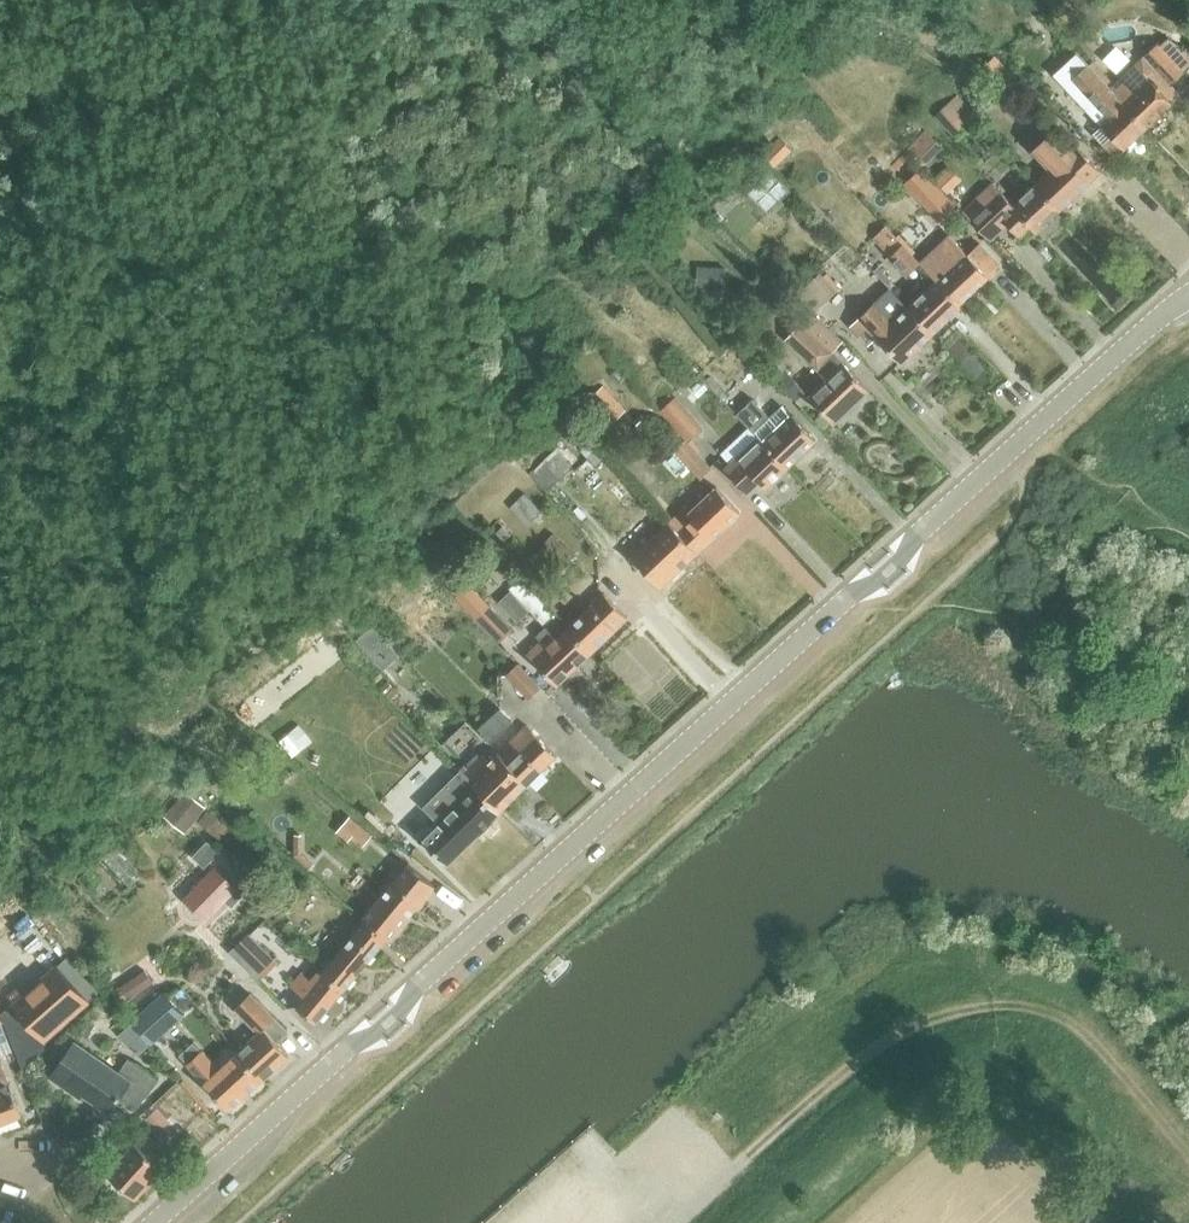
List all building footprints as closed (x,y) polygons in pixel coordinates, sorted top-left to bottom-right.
[(1038,17),(1029,25),(1036,33),(1045,25),(1038,17)] [(1109,87),(1145,127),(1180,94),(1170,84),(1188,66),(1188,52),(1169,37),(1161,43),(1158,40),(1109,87)] [(1023,85),(996,57),(984,68),(1010,97),(1023,85)] [(1086,64),(1070,79),(1086,96),(1097,107),(1091,114),(1101,125),(1092,133),(1111,153),(1120,145),(1123,148),(1145,127),(1109,88),(1102,81),(1086,64)] [(1057,125),(1032,149),(1050,168),(1038,180),(1062,206),(1100,170),(1075,144),(1064,132),(1057,125)] [(792,151),(779,137),(763,153),(775,167),(792,151)] [(811,151),(805,158),(811,164),(817,157),(811,151)] [(747,191),(769,212),(791,189),(770,168),(747,191)] [(955,205),(921,168),(904,184),(939,221),(955,205)] [(948,169),(935,181),(947,193),(959,181),(948,169)] [(1062,206),(1038,180),(1013,204),(993,182),(963,210),(986,235),(1004,219),(1020,235),(1031,225),(1036,231),(1062,206)] [(886,227),(874,238),(890,255),(908,273),(919,262),(886,227)] [(949,234),(919,262),(938,282),(959,304),(1000,265),(979,243),(968,254),(949,234)] [(821,271),(820,272),(802,289),(818,307),(837,291),(832,286),(841,278),(826,261),(818,269),(821,271)] [(697,287),(726,288),(727,266),(698,265),(697,287)] [(931,285),(907,308),(931,334),(961,305),(959,304),(938,282),(933,287),(931,285)] [(859,317),(850,325),(868,345),(877,337),(901,362),(931,334),(907,308),(892,323),(873,303),(859,317)] [(811,315),(787,340),(824,375),(841,359),(830,350),(838,341),(811,315)] [(809,396),(834,422),(869,389),(841,359),(824,375),(827,379),(809,396)] [(776,379),(795,399),(804,391),(785,371),(776,379)] [(627,407),(603,383),(587,400),(611,424),(627,407)] [(657,405),(661,409),(659,410),(687,439),(703,425),(676,395),(674,397),(670,393),(657,405)] [(739,413),(760,436),(788,466),(816,439),(793,414),(791,415),(782,405),(770,416),(754,398),(739,413)] [(749,424),(721,451),(731,462),(725,468),(731,475),(747,492),(759,480),(766,486),(787,466),(759,436),(760,436),(749,424)] [(592,439),(581,450),(596,466),(607,455),(592,439)] [(675,451),(699,478),(710,468),(686,441),(675,451)] [(530,471),(547,489),(572,466),(556,448),(530,471)] [(668,521),(670,523),(696,552),(740,511),(716,486),(689,512),(684,507),(669,521),(668,521)] [(513,505),(530,523),(544,509),(527,492),(513,505)] [(670,523),(668,521),(632,555),(660,586),(696,552),(670,523)] [(503,525),(496,532),(504,540),(511,533),(503,525)] [(534,552),(555,574),(576,553),(555,532),(534,552)] [(510,587),(538,617),(543,623),(556,612),(521,577),(510,587)] [(604,592),(567,627),(591,652),(627,617),(604,592)] [(509,630),(511,627),(489,604),(476,617),(481,623),(498,640),(509,630)] [(591,652),(567,627),(556,637),(545,626),(535,635),(541,640),(527,653),(556,684),(591,652)] [(373,627),(358,641),(373,658),(389,644),(373,627)] [(507,675),(528,697),(539,686),(518,664),(507,675)] [(478,728),(490,741),(512,721),(500,708),(478,728)] [(526,724),(498,752),(528,782),(556,755),(526,724)] [(465,763),(460,768),(471,779),(469,780),(476,787),(499,811),(528,782),(498,752),(490,760),(482,752),(468,766),(465,763)] [(458,768),(422,803),(439,820),(422,837),(447,862),(464,845),(489,821),(488,821),(499,810),(499,811),(476,787),(469,780),(458,768)] [(185,792),(165,817),(183,832),(203,807),(185,792)] [(423,807),(414,816),(423,825),(432,815),(423,807)] [(350,815),(341,825),(364,843),(372,833),(350,815)] [(303,833),(295,833),(295,853),(311,868),(315,863),(303,851),(303,833)] [(258,854),(281,872),(292,858),(269,840),(258,854)] [(366,921),(385,937),(389,939),(434,884),(408,863),(363,919),(366,921)] [(236,889),(214,868),(183,900),(205,921),(224,902),(231,908),(242,897),(235,890),(236,889)] [(366,921),(324,973),(344,988),(385,937),(366,921)] [(251,929),(237,943),(266,972),(280,959),(251,929)] [(12,1003),(45,1041),(90,1001),(57,963),(12,1003)] [(120,986),(128,999),(154,982),(146,969),(120,986)] [(344,988),(324,973),(322,970),(312,980),(303,972),(293,983),(307,996),(297,1006),(316,1022),(344,988)] [(132,1021),(151,1043),(184,1014),(164,992),(132,1021)] [(259,1031),(239,1049),(264,1077),(289,1055),(277,1041),(287,1030),(251,992),(236,1006),(259,1031)] [(87,1018),(79,1030),(88,1036),(96,1024),(87,1018)] [(51,1076),(69,1088),(71,1085),(109,1111),(119,1098),(135,1110),(158,1078),(129,1058),(119,1072),(76,1041),(51,1076)] [(193,1041),(179,1054),(187,1063),(229,1109),(264,1078),(239,1050),(218,1069),(202,1050),(201,1050),(193,1041)] [(42,1063),(53,1071),(60,1060),(48,1053),(42,1063)] [(22,1113),(1,1060),(0,1060),(0,1122),(22,1113)] [(154,1103),(175,1125),(194,1107),(172,1085),(154,1103)] [(147,1115),(165,1134),(175,1125),(156,1106),(147,1115)] [(108,1175),(118,1183),(119,1181),(136,1196),(164,1166),(150,1153),(160,1143),(145,1130),(108,1171),(110,1173),(108,1175)]
